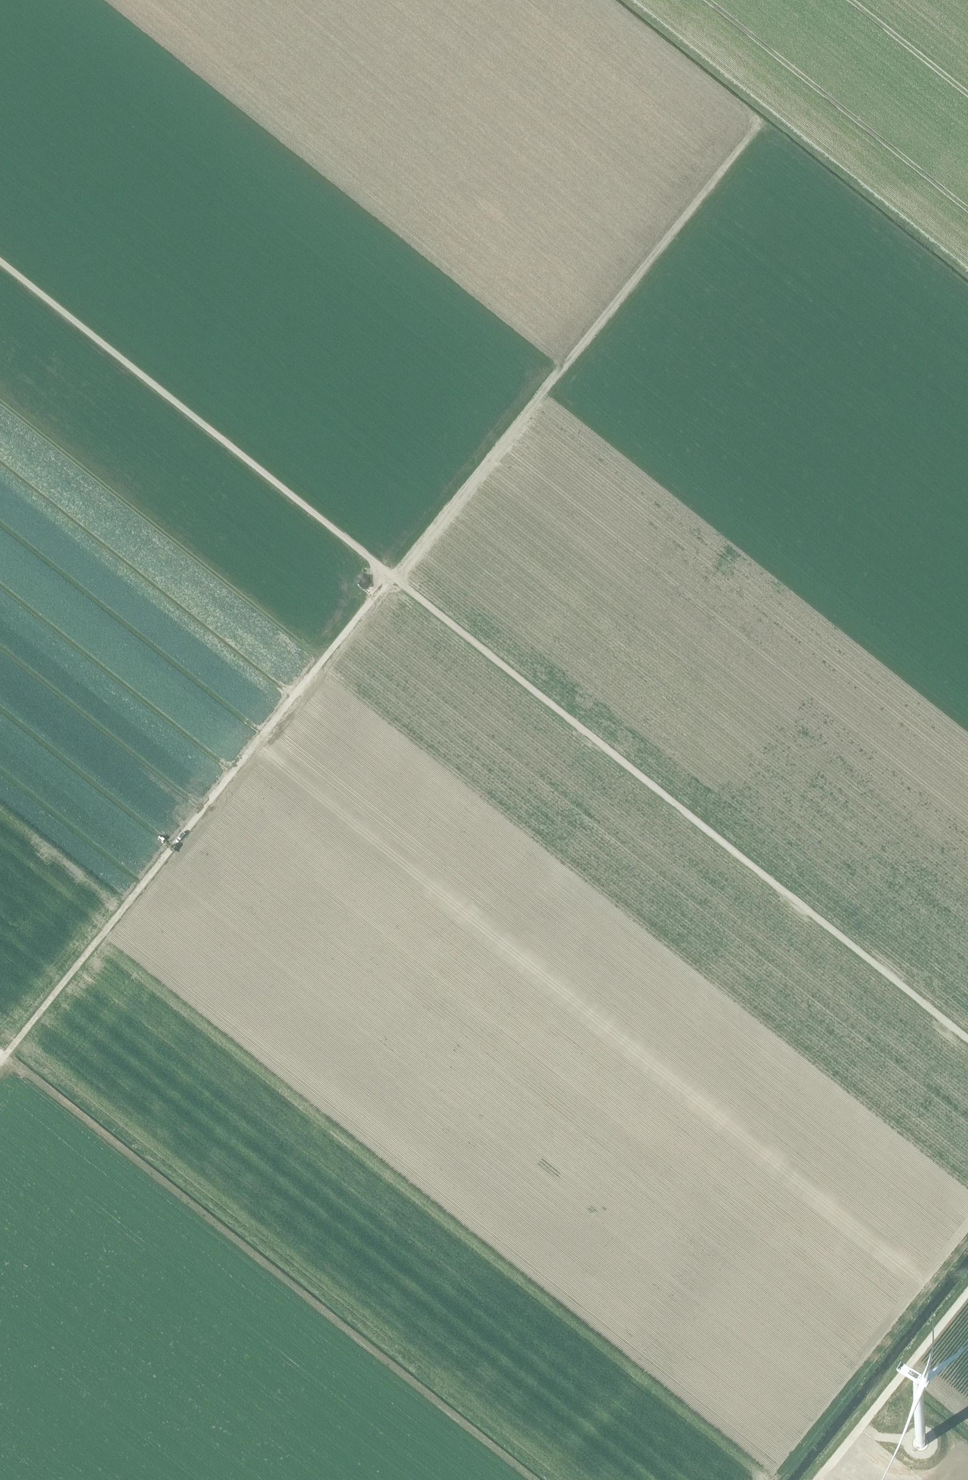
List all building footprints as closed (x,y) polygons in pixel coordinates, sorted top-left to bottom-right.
[(931,1445),(931,1443),(931,1442),(930,1441),(930,1440),(929,1439),(929,1437),(928,1437),(927,1436),(926,1435),(925,1434),(924,1434),(923,1434),(921,1433),(920,1433),(919,1434),(918,1434),(916,1434),(915,1435),(914,1436),(913,1437),(913,1438),(912,1439),(911,1440),(911,1441),(911,1442),(911,1443),(911,1445),(911,1446),(911,1447),(912,1448),(913,1449),(913,1450),(914,1451),(915,1452),(916,1452),(918,1453),(919,1453),(920,1453),(921,1453),(923,1453),(924,1453),(925,1452),(926,1452),(927,1451),(928,1450),(929,1449),(929,1448),(930,1447),(930,1446),(931,1445)]
